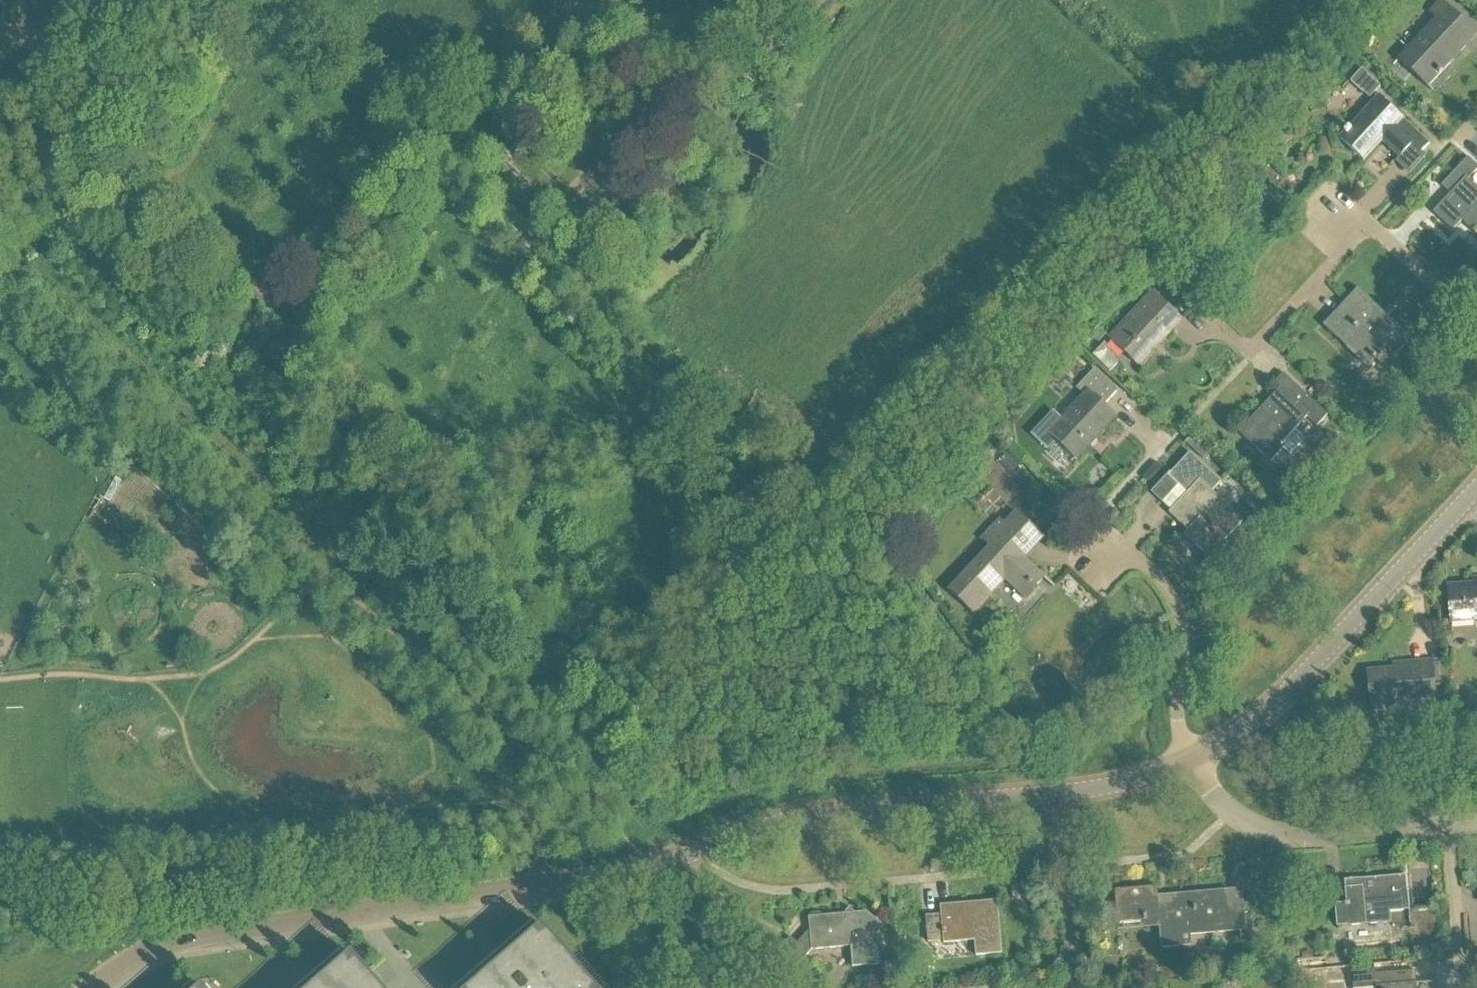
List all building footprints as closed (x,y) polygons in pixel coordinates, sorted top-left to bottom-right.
[(1398,61),(1427,88),(1438,76),(1440,78),(1443,75),(1441,73),(1449,65),(1450,67),(1476,39),(1476,35),(1442,2),(1430,14),(1436,20),(1398,61)] [(24,17),(29,8),(20,3),(15,13),(24,17)] [(1380,88),(1362,71),(1351,83),(1364,96),(1367,93),(1372,97),(1380,88)] [(1345,134),(1340,140),(1364,162),(1382,142),(1400,159),(1405,154),(1414,162),(1430,145),(1403,120),(1404,120),(1379,97),(1350,129),(1349,128),(1344,133),(1345,134)] [(1434,214),(1453,232),(1454,232),(1454,231),(1462,222),(1473,232),(1473,233),(1476,236),(1476,235),(1476,236),(1476,189),(1467,179),(1476,169),(1476,168),(1468,159),(1442,187),(1451,196),(1434,214)] [(1324,327),(1368,368),(1388,347),(1397,356),(1412,341),(1358,291),(1324,327)] [(1113,341),(1102,353),(1114,364),(1125,353),(1139,366),(1181,321),(1173,312),(1156,296),(1154,294),(1131,319),(1111,339),(1113,341)] [(1098,330),(1092,337),(1098,343),(1105,336),(1098,330)] [(1063,420),(1062,421),(1054,413),(1034,434),(1049,448),(1057,439),(1077,458),(1115,417),(1105,407),(1120,392),(1096,369),(1077,389),(1086,397),(1064,420),(1063,420)] [(1240,433),(1271,463),(1283,450),(1290,456),(1305,440),(1295,431),(1307,418),(1318,428),(1328,417),(1283,375),(1275,384),(1281,389),(1240,433)] [(1187,444),(1201,457),(1207,450),(1193,437),(1187,444)] [(1188,495),(1170,514),(1190,534),(1188,537),(1212,560),(1225,546),(1223,544),(1244,522),(1213,493),(1222,483),(1191,454),(1170,475),(1169,475),(1152,493),(1163,504),(1179,487),(1188,495)] [(1274,499),(1275,493),(1270,489),(1265,492),(1264,498),(1269,501),(1274,499)] [(950,592),(974,615),(1006,581),(1026,600),(1039,587),(1034,583),(1040,574),(1024,559),(1022,561),(1019,556),(1039,534),(1016,513),(1005,525),(1000,521),(983,539),(991,547),(950,592)] [(1452,624),(1476,621),(1476,623),(1476,586),(1449,588),(1452,624)] [(1403,670),(1369,673),(1372,704),(1391,702),(1392,705),(1395,704),(1396,713),(1435,709),(1434,701),(1446,700),(1444,685),(1434,686),(1432,663),(1402,665),(1403,670)] [(1347,889),(1349,904),(1335,906),(1337,928),(1346,927),(1347,942),(1353,942),(1353,944),(1401,940),(1403,954),(1439,951),(1436,907),(1410,910),(1407,876),(1363,880),(1351,880),(1351,889),(1347,889)] [(1172,903),(1159,904),(1158,888),(1115,891),(1118,924),(1144,922),(1145,925),(1149,924),(1148,916),(1159,915),(1162,949),(1192,946),(1191,934),(1249,930),(1247,914),(1229,915),(1227,892),(1172,896),(1172,903)] [(941,907),(942,916),(927,918),(929,943),(943,942),(944,944),(975,941),(976,957),(1002,955),(998,902),(941,907)] [(782,948),(800,964),(812,951),(852,947),(853,968),(880,966),(877,935),(879,933),(878,923),(867,914),(867,913),(856,914),(856,915),(851,915),(848,919),(844,915),(809,918),(810,931),(798,944),(791,937),(782,948)] [(543,927),(473,987),(596,987),(543,927)] [(353,955),(314,987),(381,987),(353,955)] [(1302,977),(1329,975),(1328,956),(1301,957),(1302,977)] [(1353,987),(1417,987),(1416,985),(1417,985),(1416,971),(1376,975),(1376,970),(1352,972),(1353,987)]
